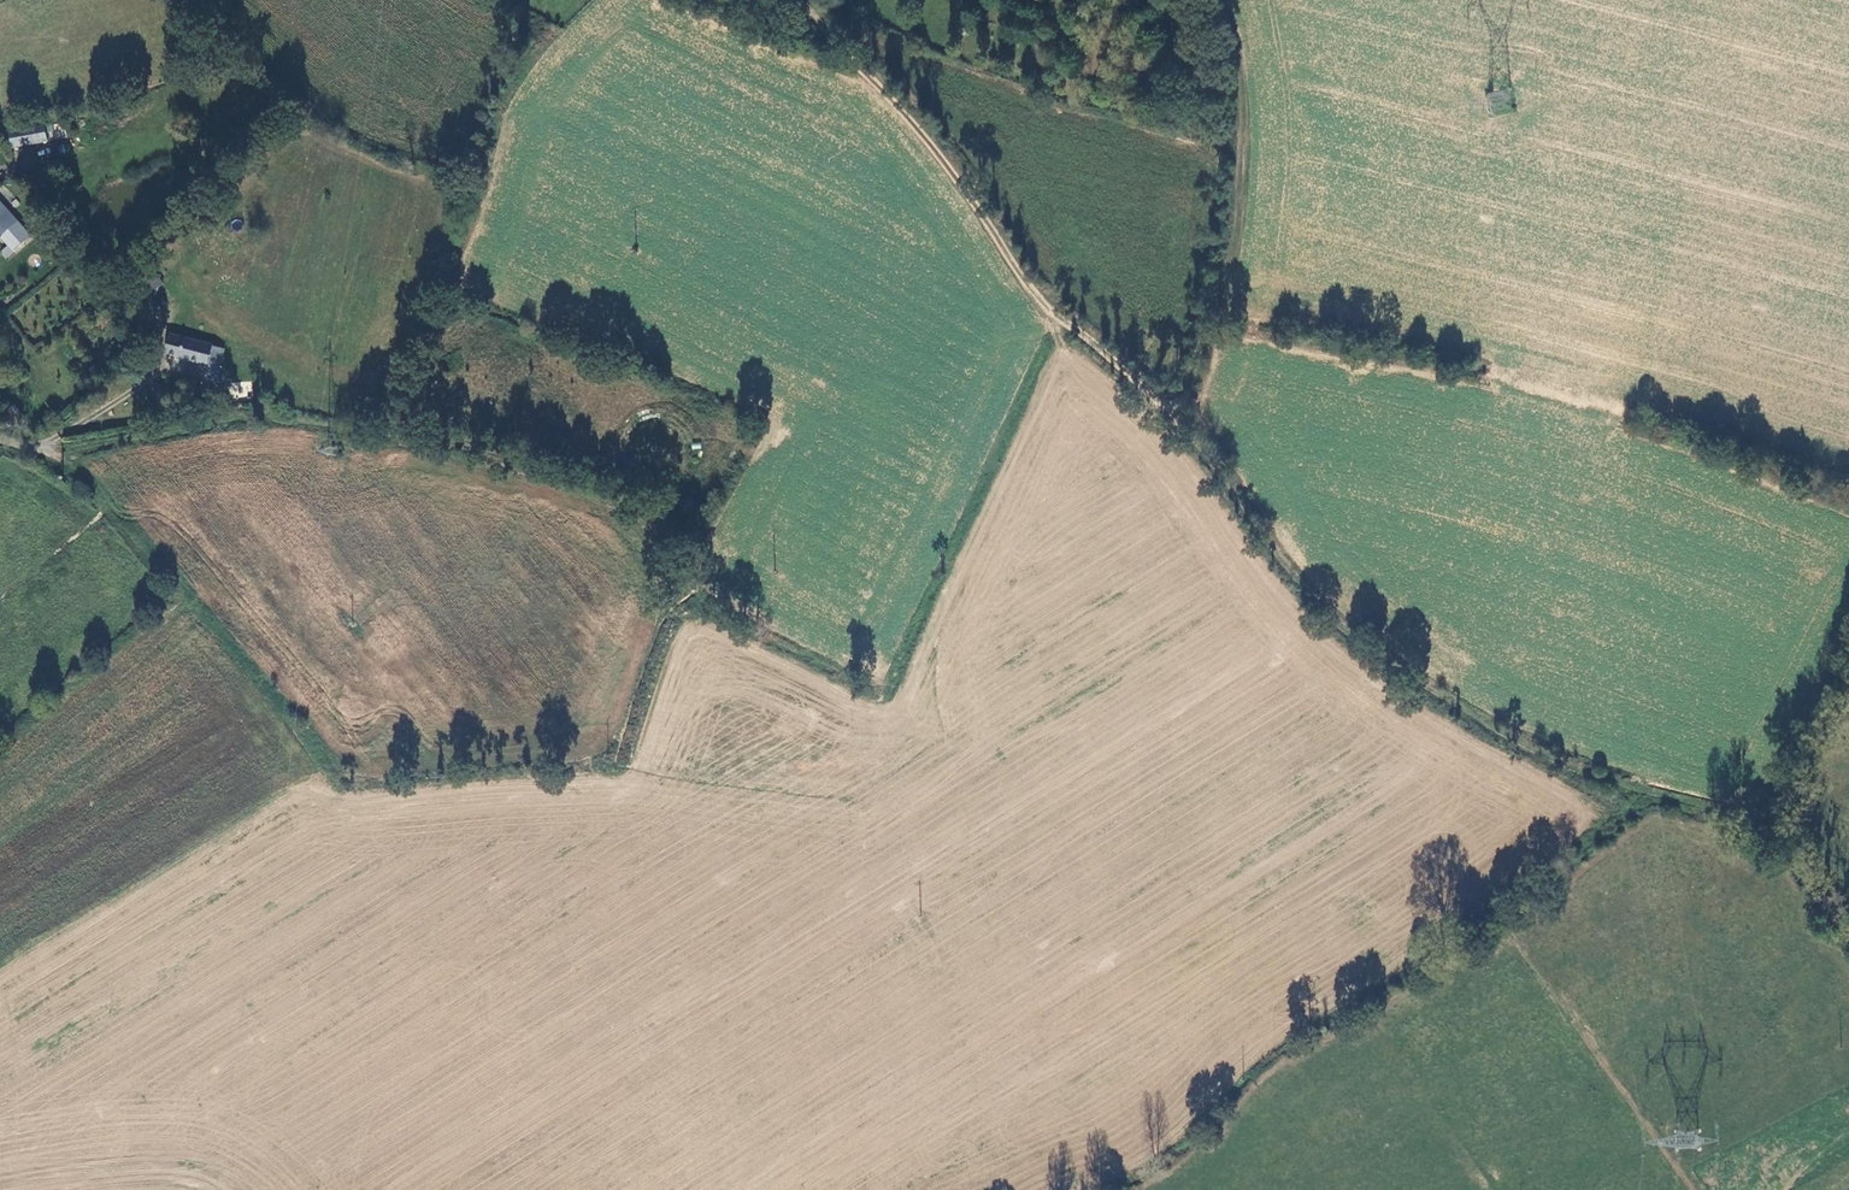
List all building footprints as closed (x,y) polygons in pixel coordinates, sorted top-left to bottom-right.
[(8,153),(42,145),(38,128),(4,135),(8,153)] [(7,243),(24,227),(0,201),(0,236),(7,243)] [(178,356),(220,367),(224,349),(169,334),(164,350),(179,354),(178,356)] [(220,400),(249,402),(250,387),(221,385),(220,400)] [(854,702),(851,716),(862,719),(866,704),(854,702)]
